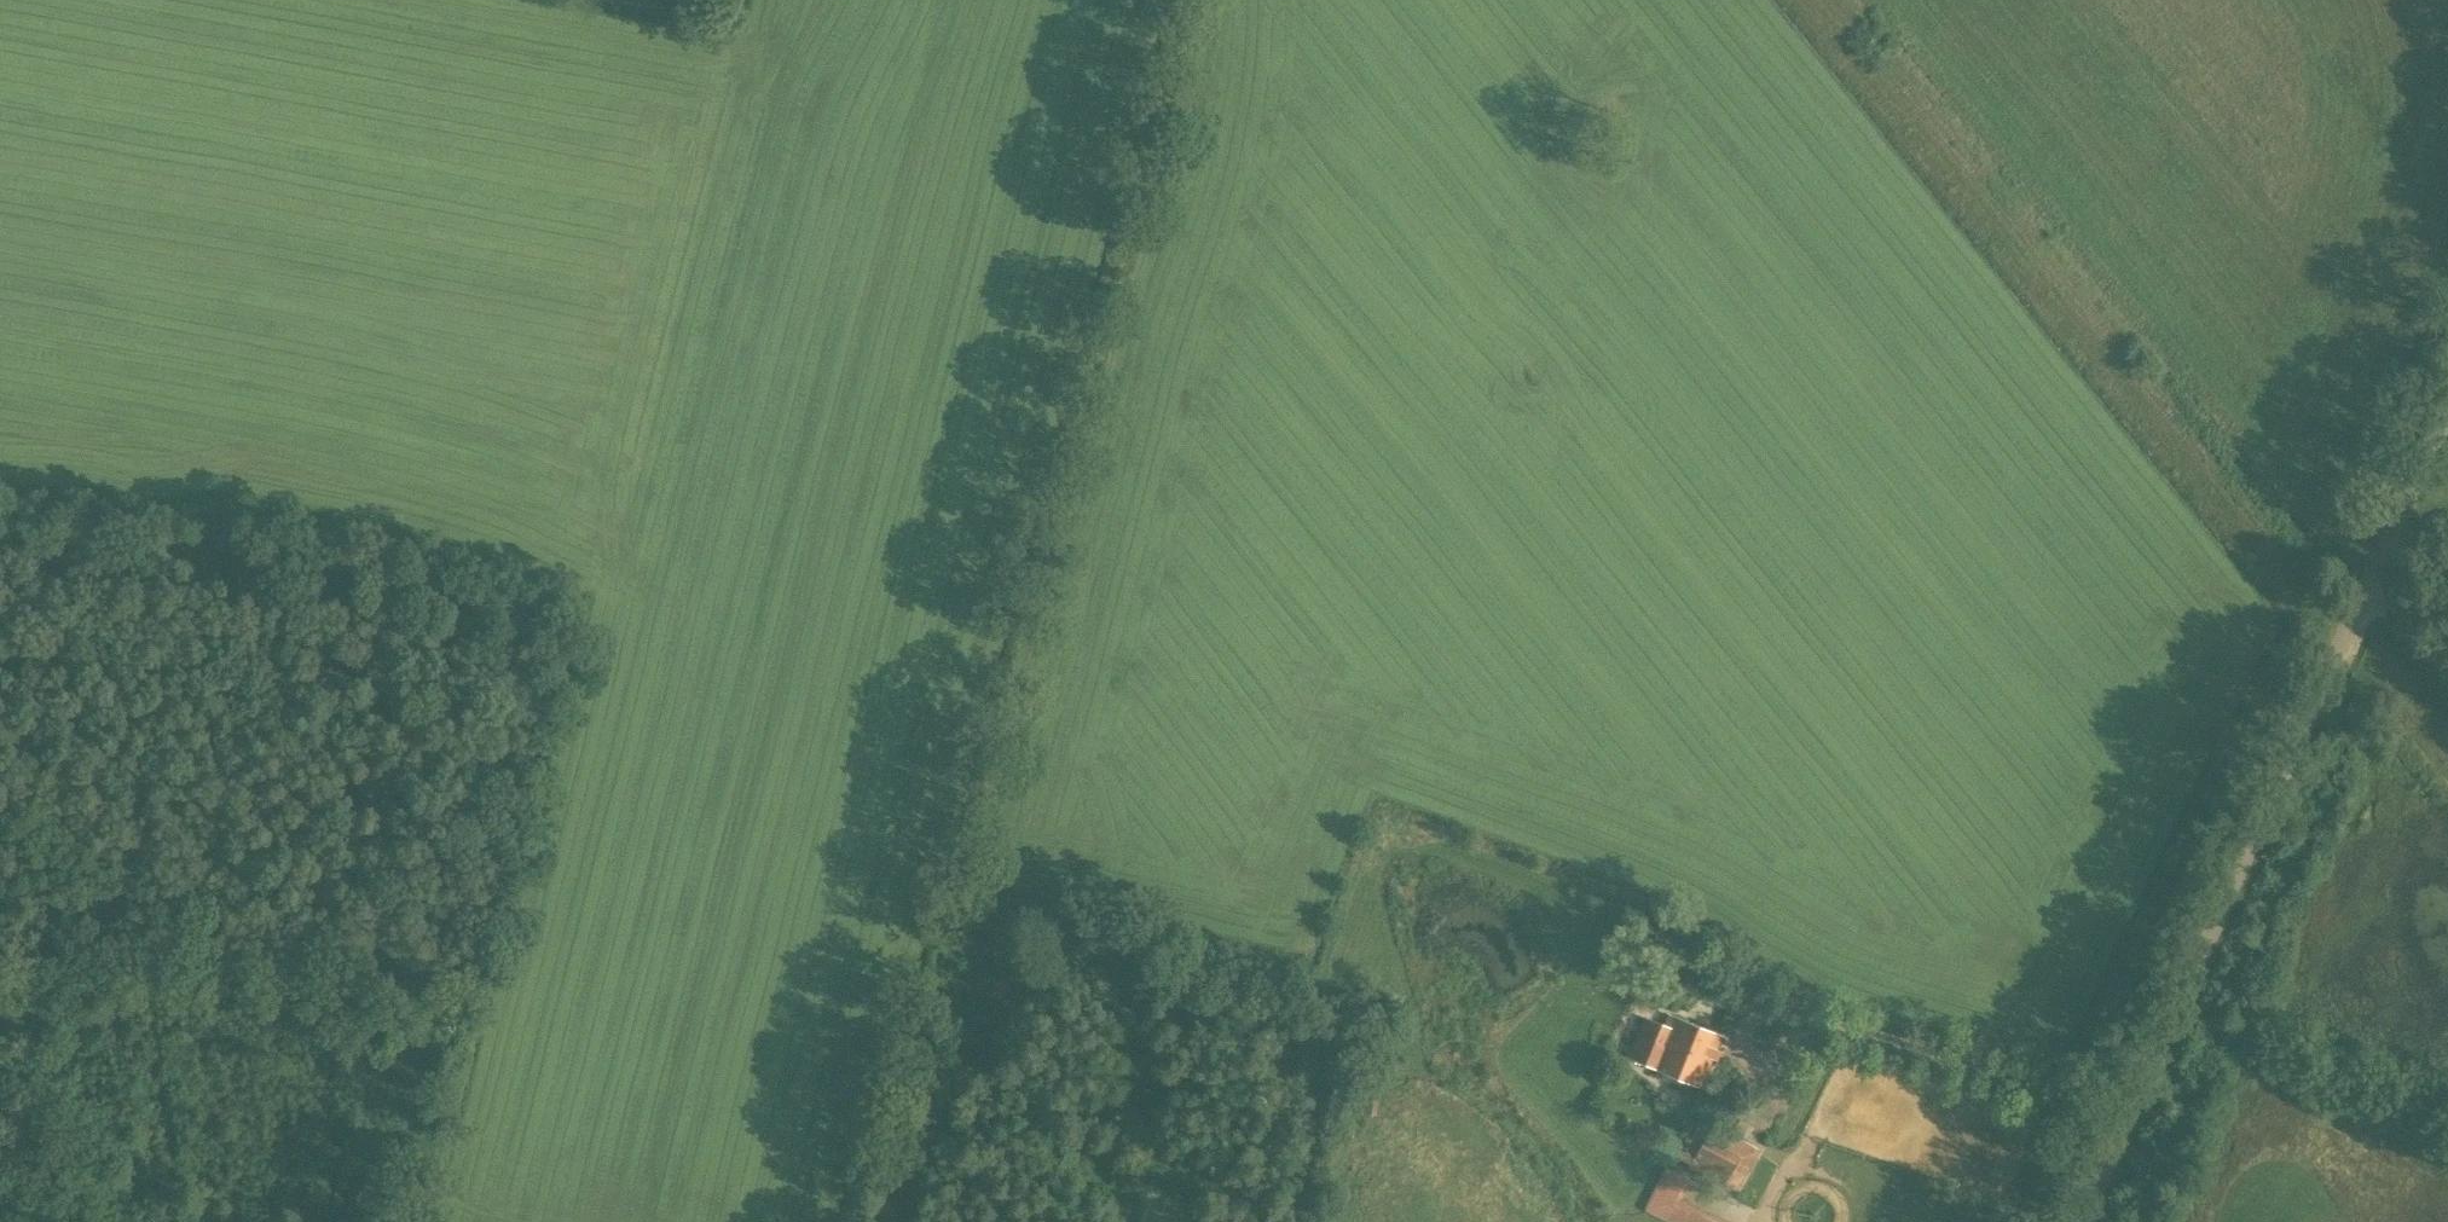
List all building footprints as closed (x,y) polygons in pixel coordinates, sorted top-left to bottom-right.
[(1627,1056),(1654,1067),(1700,1086),(1720,1037),(1671,1017),(1669,1024),(1645,1015),(1627,1056)] [(1690,1164),(1688,1168),(1723,1186),(1725,1182),(1744,1193),(1758,1168),(1751,1165),(1759,1150),(1701,1118),(1679,1157),(1690,1164)] [(1682,1221),(1711,1221),(1647,1187),(1640,1200),(1682,1221)]
